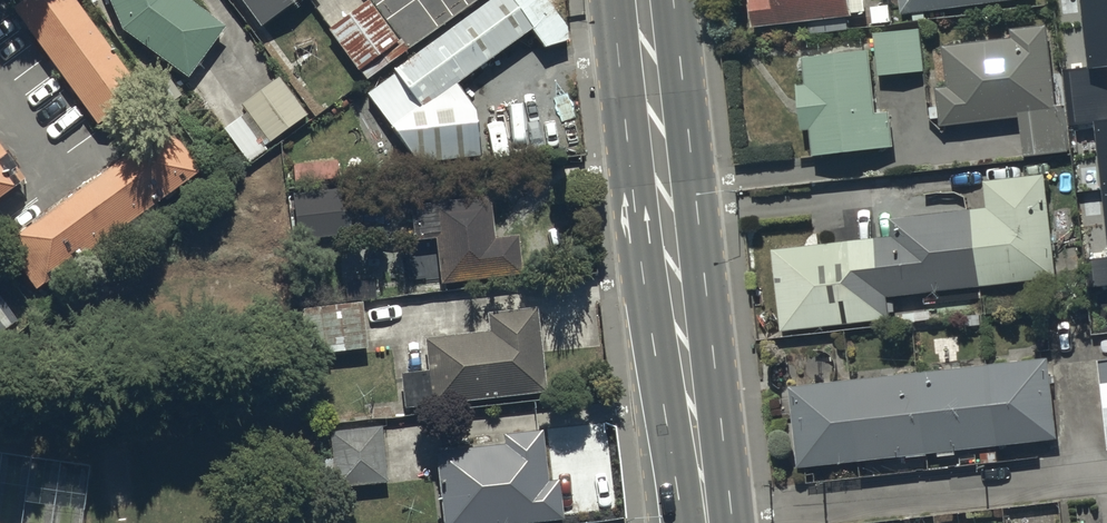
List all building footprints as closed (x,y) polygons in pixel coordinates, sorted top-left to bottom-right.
[(12,2),(96,121),(143,88),(80,0),(10,0),(12,2)] [(120,25),(187,73),(223,21),(195,0),(110,0),(120,25)] [(260,22),(290,0),(243,0),(260,22)] [(328,25),(366,77),(407,46),(373,0),(362,0),(328,25)] [(365,89),(416,157),(480,152),(477,104),(457,78),(522,31),(533,46),(542,40),(544,43),(567,36),(566,22),(550,0),(484,0),(365,89)] [(754,20),(811,16),(812,29),(849,27),(847,10),(869,8),(869,0),(750,0),(752,20),(754,20)] [(902,18),(1039,0),(899,0),(902,18)] [(1092,69),(1068,71),(1075,125),(1092,123),(1106,242),(1106,0),(1083,0),(1092,69)] [(939,84),(942,120),(1021,112),(1025,154),(1063,150),(1050,19),(1012,23),(1013,33),(945,40),(950,83),(939,84)] [(875,28),(878,70),(925,67),(922,25),(875,28)] [(811,131),(813,153),(894,148),(892,114),(876,115),(872,51),(803,55),(805,84),(799,85),(802,131),(811,131)] [(306,109),(277,72),(241,100),(246,107),(222,126),(249,160),(268,145),(264,141),(306,109)] [(167,117),(1,238),(33,282),(200,163),(167,117)] [(23,171),(0,140),(0,188),(23,171)] [(292,160),(294,178),(338,174),(336,156),(292,160)] [(1047,174),(982,181),(982,210),(889,223),(894,243),(781,256),(790,333),(895,320),(890,298),(1059,279),(1047,174)] [(341,186),(294,189),(297,237),(345,232),(341,186)] [(435,234),(440,279),(523,270),(519,233),(493,235),(488,193),(410,201),(414,236),(435,234)] [(432,249),(406,251),(407,279),(433,277),(432,249)] [(1106,285),(1106,258),(1091,260),(1094,287),(1106,285)] [(0,294),(0,329),(17,317),(0,294)] [(301,303),(301,305),(304,351),(317,350),(317,359),(330,358),(330,348),(365,346),(362,299),(301,303)] [(533,310),(484,315),(486,339),(421,344),(428,412),(538,395),(533,310)] [(1059,443),(1049,353),(793,391),(803,479),(1059,443)] [(384,425),(331,427),(332,456),(319,456),(320,482),(386,480),(384,425)] [(538,434),(501,437),(502,452),(426,461),(432,522),(555,522),(551,485),(543,487),(538,434)]
